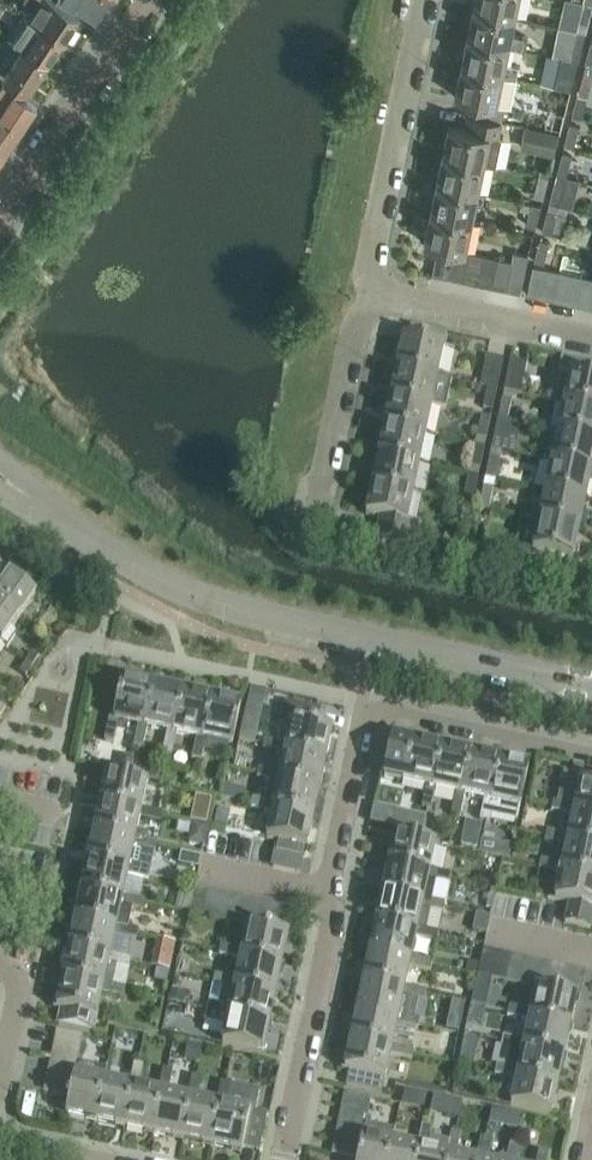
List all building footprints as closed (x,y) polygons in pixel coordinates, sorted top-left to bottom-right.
[(29,19),(64,42),(79,19),(51,0),(24,0),(23,1),(35,9),(29,19)] [(71,0),(96,17),(107,0),(71,0)] [(474,10),(515,18),(519,0),(476,0),(474,10)] [(576,31),(586,34),(591,9),(591,4),(583,2),(576,31)] [(467,38),(509,48),(525,51),(527,38),(512,35),(515,18),(474,10),(467,38)] [(28,20),(13,43),(23,50),(48,66),(64,42),(29,19),(28,20)] [(576,31),(569,59),(579,61),(586,34),(576,31)] [(467,38),(461,68),(503,77),(509,48),(467,38)] [(28,96),(48,66),(23,50),(3,79),(28,96)] [(579,62),(568,60),(568,62),(555,59),(552,72),(565,75),(563,81),(572,84),(573,84),(579,62)] [(471,102),(468,115),(502,123),(505,107),(497,105),(503,77),(461,68),(455,98),(471,102)] [(575,102),(571,118),(581,120),(586,98),(587,98),(591,80),(591,75),(583,73),(578,96),(577,95),(575,102)] [(22,130),(37,107),(2,83),(1,85),(0,85),(0,116),(22,130)] [(442,157),(484,166),(496,168),(502,139),(499,138),(502,123),(468,115),(466,130),(449,126),(442,157)] [(6,153),(22,130),(0,116),(0,149),(6,153)] [(579,127),(569,125),(564,146),(573,149),(579,127)] [(521,150),(525,151),(554,157),(558,133),(525,127),(521,150)] [(571,155),(562,153),(556,176),(566,178),(571,155)] [(442,157),(436,185),(478,193),(484,166),(442,157)] [(535,196),(543,199),(550,173),(541,171),(535,196)] [(555,182),(549,204),(558,207),(564,185),(555,182)] [(436,185),(430,215),(472,224),(478,193),(436,185)] [(526,226),(535,228),(541,207),(531,205),(526,226)] [(547,211),(544,225),(542,233),(551,236),(552,231),(562,234),(567,216),(547,211)] [(438,247),(432,275),(449,279),(455,250),(466,253),(472,224),(430,215),(424,245),(438,247)] [(534,263),(543,265),(549,243),(540,241),(534,263)] [(455,250),(449,279),(463,282),(470,253),(466,253),(455,250)] [(470,253),(463,282),(478,285),(484,257),(470,253)] [(512,263),(506,291),(521,294),(528,256),(513,253),(511,263),(512,263)] [(484,257),(478,285),(492,288),(498,260),(484,257)] [(498,260),(492,288),(506,291),(512,263),(511,263),(498,260)] [(533,268),(527,296),(541,299),(547,271),(533,268)] [(547,271),(541,299),(555,302),(561,274),(547,271)] [(555,302),(570,305),(575,277),(561,274),(555,302)] [(575,277),(570,305),(584,307),(590,279),(575,277)] [(584,307),(591,309),(591,280),(590,279),(584,307)] [(404,340),(397,370),(438,378),(444,349),(404,340)] [(487,389),(497,391),(503,361),(487,358),(480,387),(487,389)] [(564,405),(591,411),(591,380),(589,380),(591,365),(562,359),(559,374),(570,376),(564,405)] [(510,363),(504,393),(520,397),(527,366),(510,363)] [(397,370),(391,399),(432,407),(438,378),(397,370)] [(483,411),(492,413),(497,391),(487,389),(483,411)] [(391,399),(385,428),(425,437),(432,407),(391,399)] [(498,422),(498,423),(507,425),(512,403),(502,401),(498,422)] [(558,434),(591,441),(591,411),(564,405),(558,434)] [(518,414),(516,422),(528,425),(530,417),(518,414)] [(481,418),(475,447),(485,449),(491,420),(481,418)] [(385,428),(379,458),(419,466),(425,437),(385,428)] [(496,430),(492,451),(501,453),(506,432),(496,430)] [(552,463),(591,472),(591,471),(591,441),(558,434),(552,463)] [(475,447),(469,477),(479,479),(485,449),(475,447)] [(379,458),(373,487),(413,495),(419,466),(379,458)] [(485,480),(485,481),(495,482),(499,461),(490,459),(485,480)] [(552,463),(545,493),(586,501),(591,472),(552,463)] [(474,500),(478,481),(479,479),(469,477),(464,498),(474,500)] [(406,526),(413,495),(373,487),(366,517),(382,520),(379,537),(412,544),(416,528),(406,526)] [(493,490),(484,488),(479,510),(489,512),(493,490)] [(545,493),(539,521),(580,530),(586,501),(545,493)] [(573,560),(580,530),(539,521),(533,550),(524,548),(520,566),(553,573),(557,557),(573,560)] [(36,596),(0,573),(0,651),(36,596)] [(26,679),(39,658),(33,654),(19,675),(26,679)] [(118,724),(138,729),(144,730),(153,687),(123,680),(115,721),(109,720),(104,742),(114,744),(118,724)] [(144,730),(138,729),(133,748),(144,751),(148,730),(167,735),(173,736),(182,693),(153,687),(144,730)] [(173,736),(167,735),(163,755),(172,757),(177,737),(196,741),(202,742),(211,699),(182,693),(173,736)] [(246,729),(245,737),(266,742),(268,733),(258,731),(259,726),(261,726),(267,697),(255,694),(248,729),(246,729)] [(202,742),(196,741),(192,761),(202,763),(206,743),(232,749),(241,706),(211,699),(202,742)] [(286,703),(277,744),(286,746),(284,752),(326,761),(332,731),(318,728),(321,711),(286,703)] [(283,756),(279,776),(278,781),(320,790),(326,761),(284,752),(286,746),(277,744),(266,742),(245,737),(244,740),(264,744),(262,752),(283,756)] [(383,781),(426,790),(432,791),(441,748),(392,738),(383,781)] [(432,791),(426,790),(422,810),(432,812),(436,792),(455,796),(461,797),(470,755),(441,748),(432,791)] [(461,797),(455,796),(451,816),(461,818),(465,798),(484,802),(490,803),(499,761),(470,755),(461,797)] [(122,756),(119,769),(133,772),(135,758),(122,756)] [(490,803),(484,802),(480,822),(490,824),(494,805),(520,810),(529,767),(499,761),(490,803)] [(574,764),(571,777),(581,779),(584,766),(574,764)] [(268,783),(264,802),(274,804),(273,811),(314,819),(320,790),(278,781),(279,776),(258,771),(257,781),(268,783)] [(557,804),(574,808),(573,814),(591,818),(591,786),(580,784),(581,779),(571,777),(563,775),(557,804)] [(107,776),(100,805),(142,815),(141,820),(162,824),(164,815),(143,810),(149,785),(107,776)] [(197,796),(191,822),(207,825),(213,800),(197,796)] [(270,822),(266,840),(278,843),(273,868),(298,873),(303,848),(307,849),(314,819),(273,811),(274,804),(264,802),(252,800),(250,810),(263,813),(262,820),(270,822)] [(568,836),(567,843),(591,848),(591,818),(573,814),(574,808),(557,804),(553,804),(551,813),(572,818),(568,836)] [(100,805),(94,835),(136,844),(135,850),(156,854),(158,843),(148,841),(149,834),(139,832),(141,820),(142,815),(100,805)] [(396,813),(393,829),(422,835),(426,819),(396,813)] [(463,838),(461,846),(478,849),(481,835),(483,825),(466,822),(463,838)] [(192,823),(187,845),(205,849),(209,831),(210,827),(192,823)] [(561,866),(560,872),(591,878),(591,848),(567,843),(568,836),(548,832),(546,843),(565,847),(561,866)] [(94,835),(88,864),(130,873),(129,879),(149,883),(151,873),(138,870),(139,863),(132,861),(135,850),(136,844),(94,835)] [(395,837),(389,867),(431,876),(429,882),(436,883),(450,886),(452,876),(431,872),(437,846),(395,837)] [(483,842),(480,854),(510,859),(512,847),(483,842)] [(182,854),(179,865),(199,869),(202,859),(182,854)] [(554,902),(569,905),(565,926),(590,931),(591,921),(591,878),(560,872),(561,866),(541,861),(539,871),(560,876),(554,902)] [(88,864),(82,893),(124,902),(123,908),(133,910),(143,912),(145,902),(125,898),(129,878),(129,879),(130,873),(88,864)] [(389,867),(382,896),(424,905),(423,911),(430,912),(444,915),(446,905),(432,902),(436,883),(429,882),(431,876),(389,867)] [(481,876),(479,885),(493,888),(495,879),(481,876)] [(190,916),(204,919),(210,892),(195,889),(190,916)] [(210,892),(204,919),(218,922),(224,895),(210,892)] [(82,893),(75,922),(117,931),(116,937),(137,941),(139,931),(129,929),(133,910),(123,908),(124,902),(82,893)] [(224,895),(218,922),(232,925),(238,898),(224,895)] [(382,896),(376,925),(418,934),(417,940),(437,944),(439,934),(426,931),(430,912),(423,911),(424,905),(382,896)] [(238,898),(232,925),(246,927),(251,928),(257,902),(238,898)] [(257,902),(251,928),(265,931),(271,905),(257,902)] [(271,905),(265,931),(280,934),(285,908),(271,905)] [(476,915),(473,932),(487,935),(490,918),(476,915)] [(75,922),(69,951),(111,960),(110,966),(117,968),(131,971),(133,960),(112,956),(116,937),(117,931),(75,922)] [(376,925),(370,954),(412,963),(411,969),(431,974),(433,963),(413,959),(417,940),(418,934),(376,925)] [(241,952),(241,951),(240,957),(282,966),(289,936),(280,934),(265,931),(251,928),(246,927),(241,952)] [(157,940),(151,967),(157,968),(170,971),(176,944),(157,940)] [(235,981),(235,980),(234,986),(276,995),(282,966),(240,957),(241,951),(220,947),(218,957),(239,961),(235,981)] [(69,951),(63,980),(105,990),(104,996),(124,1000),(127,990),(113,987),(117,968),(110,966),(111,960),(69,951)] [(483,951),(478,977),(492,980),(498,954),(483,951)] [(370,954),(363,983),(406,992),(404,998),(425,1003),(427,993),(407,988),(411,969),(412,963),(370,954)] [(498,954),(492,980),(506,983),(507,978),(512,957),(498,954)] [(507,978),(506,983),(520,986),(522,978),(526,960),(512,957),(507,978)] [(522,978),(520,986),(535,989),(539,990),(545,964),(526,960),(522,978)] [(545,964),(539,990),(554,993),(559,967),(545,964)] [(559,967),(554,993),(568,996),(573,970),(559,967)] [(157,968),(155,976),(160,982),(167,984),(168,978),(169,973),(170,971),(157,968)] [(223,987),(219,1008),(229,1010),(228,1016),(270,1025),(276,995),(234,986),(235,980),(215,976),(213,985),(223,987)] [(61,1011),(58,1026),(96,1034),(104,995),(104,996),(105,990),(63,980),(57,1010),(61,1011)] [(363,983),(357,1012),(399,1021),(398,1027),(419,1032),(421,1022),(400,1018),(404,998),(406,992),(363,983)] [(535,989),(530,1012),(529,1019),(571,1028),(577,998),(568,996),(554,993),(539,990),(535,989)] [(173,991),(171,1002),(185,1005),(187,994),(173,991)] [(453,1003),(450,1014),(463,1017),(466,1005),(453,1003)] [(226,1027),(222,1046),(264,1054),(270,1025),(228,1016),(229,1010),(219,1008),(209,1006),(205,1023),(226,1027)] [(528,1023),(524,1042),(522,1048),(565,1057),(571,1028),(529,1019),(530,1012),(508,1007),(506,1018),(528,1023)] [(357,1012),(351,1041),(393,1051),(392,1056),(412,1061),(414,1051),(394,1047),(398,1027),(399,1021),(357,1012)] [(165,1021),(163,1032),(165,1032),(173,1034),(175,1023),(167,1021),(165,1021)] [(57,1032),(54,1047),(80,1052),(83,1038),(57,1032)] [(522,1053),(518,1072),(517,1077),(558,1086),(565,1057),(522,1048),(524,1042),(503,1038),(500,1048),(522,1053)] [(349,1072),(346,1086),(384,1094),(392,1056),(393,1051),(351,1041),(345,1071),(349,1072)] [(189,1044),(185,1062),(200,1065),(204,1047),(203,1047),(189,1044)] [(54,1047),(51,1060),(77,1066),(80,1052),(54,1047)] [(51,1060),(47,1079),(73,1085),(76,1074),(77,1066),(51,1060)] [(105,1080),(96,1123),(125,1129),(134,1086),(139,1087),(144,1067),(134,1065),(130,1085),(105,1080)] [(515,1081),(510,1107),(552,1116),(558,1086),(517,1077),(518,1072),(497,1067),(495,1077),(515,1081)] [(134,1086),(125,1129),(154,1135),(163,1092),(169,1093),(173,1073),(163,1071),(159,1092),(139,1087),(134,1086)] [(73,1085),(70,1099),(66,1116),(96,1123),(105,1080),(76,1074),(73,1085)] [(163,1092),(154,1135),(183,1141),(192,1099),(198,1100),(202,1080),(192,1078),(188,1098),(169,1093),(163,1092)] [(192,1099),(183,1141),(212,1147),(221,1105),(227,1106),(231,1086),(221,1084),(217,1104),(198,1100),(192,1099)] [(221,1105),(212,1147),(242,1154),(243,1150),(259,1154),(267,1116),(256,1113),(260,1092),(231,1086),(227,1106),(221,1105)] [(345,1093),(342,1108),(368,1113),(371,1099),(345,1093)] [(342,1108),(339,1122),(365,1127),(366,1125),(368,1113),(342,1108)] [(513,1113),(509,1129),(517,1131),(521,1115),(513,1113)] [(358,1159),(390,1159),(394,1142),(396,1131),(366,1125),(365,1127),(339,1122),(335,1141),(361,1146),(358,1159)] [(390,1159),(420,1159),(422,1148),(428,1149),(430,1138),(433,1129),(423,1127),(418,1147),(394,1142),(390,1159)] [(420,1159),(450,1159),(452,1154),(457,1155),(461,1135),(452,1133),(450,1142),(430,1138),(428,1149),(422,1148),(420,1159)] [(450,1159),(487,1159),(491,1141),(481,1139),(476,1159),(457,1155),(452,1154),(450,1159)] [(333,1155),(357,1159),(358,1159),(361,1146),(335,1141),(333,1155)] [(520,1148),(510,1146),(507,1159),(500,1157),(499,1159),(517,1159),(520,1148)] [(549,1154),(539,1152),(537,1159),(547,1159),(549,1154)]
